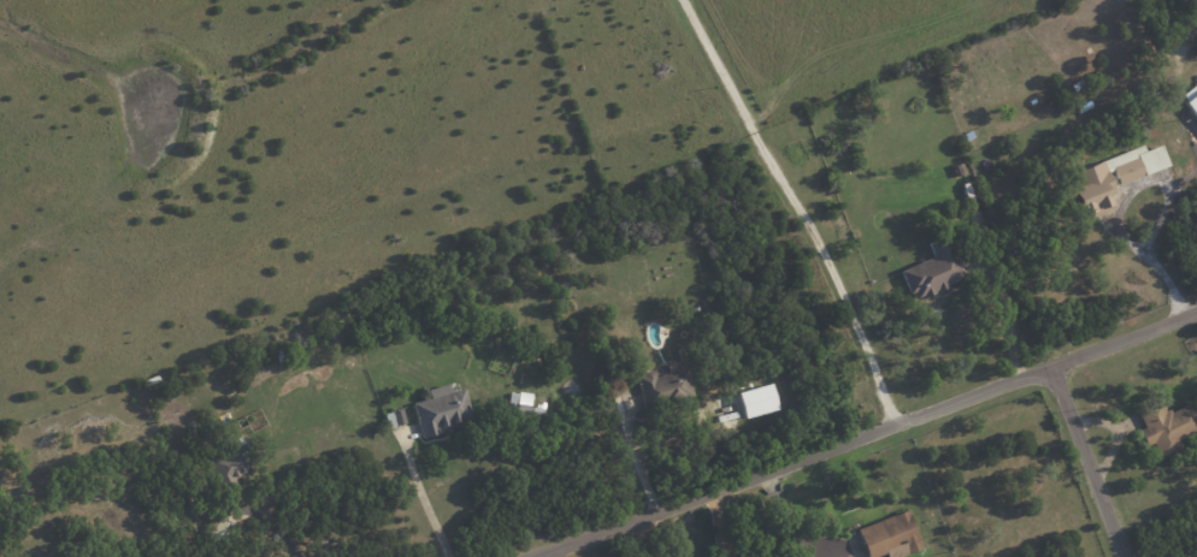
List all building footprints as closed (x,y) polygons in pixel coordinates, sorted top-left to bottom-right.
[(1196,119),(1196,82),(1179,97),(1196,119)] [(1066,171),(1081,218),(1112,209),(1105,189),(1168,168),(1161,145),(1144,150),(1143,147),(1066,171)] [(963,281),(947,234),(927,241),(932,258),(901,268),(912,298),(963,281)] [(653,375),(652,370),(635,374),(641,405),(690,395),(685,369),(653,375)] [(744,418),(777,409),(770,383),(737,393),(744,418)] [(472,423),(463,388),(449,391),(447,384),(427,389),(429,398),(412,402),(420,435),(472,423)] [(529,413),(532,394),(509,391),(507,410),(529,413)] [(1161,412),(1159,403),(1137,409),(1142,428),(1138,429),(1143,447),(1154,443),(1158,458),(1178,452),(1174,438),(1196,431),(1196,421),(1192,403),(1161,412)] [(383,414),(387,427),(404,422),(400,409),(383,414)] [(205,454),(218,487),(254,472),(241,439),(205,454)] [(921,549),(907,510),(855,528),(866,556),(873,556),(885,553),(887,556),(898,556),(921,549)]
